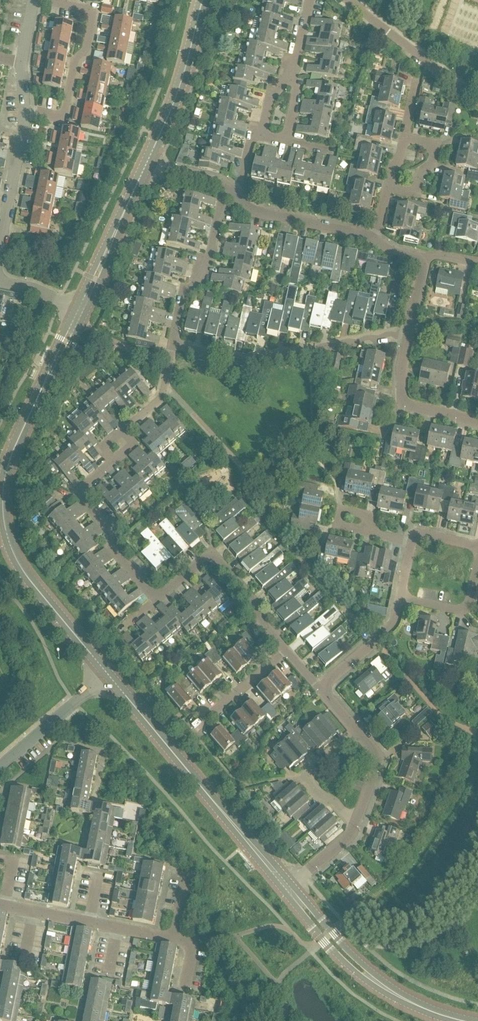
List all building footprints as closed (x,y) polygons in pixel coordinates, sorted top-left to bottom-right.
[(263,6),(284,10),(285,4),(297,7),(298,0),(264,0),(263,6)] [(113,7),(103,5),(102,8),(101,13),(112,15),(113,7)] [(263,6),(260,19),(292,26),(294,19),(282,17),(284,10),(263,6)] [(150,23),(156,24),(158,16),(152,15),(150,23)] [(116,18),(113,29),(131,33),(133,22),(116,18)] [(260,19),(257,31),(257,32),(278,36),(279,30),(291,32),(292,26),(260,19)] [(322,29),(321,35),(341,40),(344,26),(312,19),(310,26),(322,29)] [(56,21),(54,32),(71,36),(73,25),(56,21)] [(113,29),(111,40),(129,43),(131,33),(113,29)] [(252,30),(249,43),(280,50),(287,52),(288,45),(277,43),(278,36),(257,32),(257,31),(252,30)] [(54,32),(51,43),(69,46),(71,36),(54,32)] [(308,39),(306,46),(312,47),(338,52),(339,52),(341,40),(321,35),(319,41),(308,39)] [(111,40),(109,51),(127,54),(129,43),(111,40)] [(51,43),(49,54),(67,57),(69,46),(51,43)] [(248,43),(245,56),(266,60),(267,54),(278,57),(280,50),(249,43),(248,43)] [(312,47),(310,53),(322,56),(321,62),(342,67),(344,54),(339,52),(338,52),(312,47)] [(127,54),(109,51),(107,62),(124,65),(127,54)] [(49,54),(47,64),(65,68),(67,57),(49,54)] [(240,55),(238,67),(237,68),(268,75),(274,76),(276,69),(264,67),(266,60),(245,56),(240,55)] [(339,80),(342,67),(321,62),(319,68),(308,66),(306,73),(313,74),(312,78),(320,80),(321,76),(339,80)] [(94,63),(92,75),(110,78),(112,67),(94,63)] [(47,64),(45,75),(63,78),(65,68),(47,64)] [(234,85),(246,87),(247,84),(254,85),(255,79),(267,81),(268,75),(237,68),(238,67),(236,67),(233,81),(235,81),(234,85)] [(384,81),(381,92),(401,97),(404,85),(391,82),(392,76),(378,73),(376,79),(384,81)] [(63,78),(45,75),(43,86),(60,89),(63,78)] [(92,75),(90,85),(107,89),(110,78),(92,75)] [(340,88),(320,84),(320,80),(312,78),(311,82),(307,81),(306,88),(317,90),(316,97),(337,101),(340,88)] [(90,85),(88,96),(105,99),(107,89),(90,85)] [(249,92),(245,91),(246,87),(234,85),(233,89),(228,88),(226,101),(252,107),(258,108),(259,101),(248,99),(249,92)] [(401,97),(381,92),(379,104),(371,102),(370,108),(385,111),(386,106),(398,109),(401,97)] [(88,96),(86,106),(103,110),(105,99),(88,96)] [(303,101),(302,107),(334,114),(337,101),(316,97),(315,103),(303,101)] [(220,99),(217,112),(238,117),(239,111),(251,113),(252,107),(226,101),(220,99)] [(432,102),(426,100),(420,99),(417,114),(423,115),(420,128),(432,130),(436,110),(431,109),(432,102)] [(436,110),(432,130),(444,133),(447,120),(452,121),(455,107),(444,104),(442,112),(436,110)] [(86,106),(83,117),(101,120),(103,110),(86,106)] [(334,114),(302,107),(300,114),(312,116),(310,123),(331,127),(334,114)] [(376,115),(374,127),(393,131),(396,119),(383,117),(385,111),(370,108),(369,113),(376,115)] [(217,112),(214,125),(246,132),(248,126),(236,123),(238,117),(217,112)] [(101,120),(83,117),(81,128),(99,131),(101,120)] [(331,127),(310,123),(309,129),(297,126),(296,133),(328,140),(331,127)] [(214,125),(211,138),(232,143),(233,136),(245,139),(246,132),(214,125)] [(371,139),(358,136),(356,141),(371,144),(372,139),(391,143),(393,131),(374,127),(371,139)] [(63,129),(61,140),(79,143),(81,132),(63,129)] [(118,138),(119,133),(120,130),(117,129),(110,133),(110,136),(117,138),(118,138)] [(208,151),(235,157),(241,158),(242,152),(231,149),(232,143),(211,138),(208,151)] [(61,140),(59,150),(76,154),(77,154),(79,143),(61,140)] [(459,155),(477,159),(477,140),(475,140),(474,145),(462,143),(459,155)] [(370,150),(371,144),(356,141),(355,147),(363,148),(360,160),(380,165),(382,153),(370,150)] [(251,178),(264,181),(272,148),(265,147),(262,159),(256,157),(251,178)] [(278,150),(272,148),(264,181),(277,184),(282,163),(276,161),(278,150)] [(59,150),(57,161),(80,165),(82,155),(77,154),(76,154),(59,150)] [(202,150),(199,163),(198,169),(220,173),(221,168),(220,168),(222,161),(233,163),(235,157),(208,151),(202,150)] [(291,183),(304,185),(308,165),(302,163),(305,152),(298,150),(297,154),(291,183)] [(282,163),(277,184),(290,187),(291,183),(297,154),(291,153),(288,164),(282,163)] [(308,165),(304,185),(317,188),(321,168),(322,168),(324,156),(317,154),(315,166),(308,165)] [(456,167),(469,169),(468,175),(477,177),(477,171),(476,171),(477,162),(477,159),(459,155),(456,167)] [(321,168),(317,188),(330,191),(337,159),(330,157),(328,169),(322,168),(321,168)] [(377,177),(380,165),(360,160),(357,172),(350,170),(349,176),(363,179),(365,174),(377,177)] [(80,165),(57,161),(55,172),(78,177),(80,165)] [(41,174),(39,185),(57,188),(59,177),(41,174)] [(445,175),(442,187),(462,192),(462,191),(465,180),(445,175)] [(468,175),(467,180),(477,183),(477,177),(468,175)] [(362,184),(363,179),(349,176),(347,181),(355,183),(352,195),(372,199),(375,187),(362,184)] [(90,184),(79,182),(78,189),(88,191),(90,184)] [(39,185),(37,195),(55,199),(57,188),(39,185)] [(56,196),(65,199),(68,188),(58,186),(56,196)] [(462,192),(442,187),(440,199),(453,202),(451,207),(466,211),(470,193),(462,191),(462,192)] [(184,193),(181,206),(202,211),(203,204),(215,207),(216,200),(184,193)] [(37,195),(35,206),(53,209),(55,199),(37,195)] [(352,195),(350,207),(342,205),(341,211),(356,214),(357,208),(370,211),(372,199),(352,195)] [(399,205),(396,217),(416,222),(417,215),(425,216),(427,206),(412,203),(411,208),(399,205)] [(35,206),(33,216),(50,220),(53,209),(35,206)] [(181,206),(178,219),(205,225),(210,226),(212,220),(200,217),(202,211),(181,206)] [(477,234),(477,227),(467,224),(469,217),(454,214),(451,228),(459,229),(457,238),(476,243),(477,234)] [(33,216),(31,228),(30,228),(29,234),(43,236),(44,230),(48,231),(50,220),(33,216)] [(172,217),(169,231),(190,235),(191,229),(203,231),(205,225),(178,219),(172,217)] [(416,222),(396,217),(393,229),(406,232),(405,238),(419,241),(421,235),(413,233),(416,222)] [(240,234),(238,240),(259,245),(262,231),(230,224),(228,231),(240,234)] [(190,235),(169,231),(166,244),(199,251),(200,244),(189,241),(190,235)] [(283,259),(293,261),(294,261),(296,249),(298,241),(287,238),(285,246),(276,245),(275,249),(274,255),(270,271),(279,273),(283,259)] [(225,244),(224,250),(256,257),(259,245),(238,240),(237,246),(225,244)] [(302,263),(313,265),(313,266),(316,253),(318,245),(306,242),(304,251),(296,249),(294,261),(293,261),(288,285),(297,287),(302,263)] [(133,250),(140,252),(142,246),(136,243),(133,250)] [(313,266),(313,265),(310,278),(319,280),(322,267),(333,270),(336,258),(337,249),(326,247),(324,255),(316,253),(313,266)] [(157,250),(154,263),(186,270),(188,264),(176,261),(178,254),(157,250)] [(256,257),(224,250),(223,257),(234,259),(233,266),(254,270),(256,257)] [(333,270),(330,282),(339,284),(341,272),(353,274),(356,261),(355,261),(357,254),(346,251),(344,259),(336,258),(333,270)] [(357,252),(357,254),(355,261),(356,261),(368,264),(365,275),(386,280),(388,268),(380,266),(382,258),(357,252)] [(154,263),(151,276),(166,279),(172,281),(173,274),(185,277),(186,270),(154,263)] [(218,276),(245,282),(251,283),(254,270),(233,266),(231,272),(220,270),(218,276)] [(459,295),(464,275),(457,273),(457,274),(440,271),(436,288),(449,291),(448,293),(459,295)] [(145,274),(142,287),(175,295),(176,288),(165,286),(166,279),(151,276),(145,274)] [(245,282),(218,276),(212,275),(211,281),(223,284),(221,291),(242,295),(245,282)] [(386,318),(397,320),(401,302),(398,301),(401,286),(402,283),(395,282),(394,285),(393,285),(390,297),(379,294),(374,314),(374,315),(386,318)] [(267,286),(266,293),(273,295),(275,287),(267,286)] [(353,318),(353,319),(364,321),(366,313),(374,314),(379,294),(380,288),(372,286),(369,296),(359,293),(358,298),(357,298),(353,318)] [(139,287),(136,300),(140,300),(139,301),(155,304),(160,305),(162,299),(173,301),(175,295),(142,287),(139,287)] [(332,321),(331,322),(343,325),(345,316),(353,318),(357,298),(358,298),(359,293),(350,291),(347,304),(336,301),(332,321)] [(13,300),(14,294),(0,292),(0,297),(9,299),(13,300)] [(293,308),(289,327),(289,329),(300,332),(302,323),(310,325),(315,305),(317,294),(311,293),(310,297),(307,297),(305,307),(294,304),(293,308)] [(315,305),(310,325),(310,326),(322,328),(324,320),(332,321),(336,301),(338,295),(329,293),(326,307),(315,305)] [(1,318),(6,319),(9,299),(0,297),(0,322),(1,318)] [(199,324),(207,326),(210,314),(211,309),(213,300),(204,298),(201,312),(190,309),(185,330),(197,333),(199,324)] [(272,310),(268,330),(268,331),(279,333),(281,325),(289,327),(293,308),(294,304),(295,300),(286,298),(283,313),(272,310)] [(128,312),(132,313),(132,312),(164,319),(166,313),(154,310),(155,304),(139,301),(140,300),(136,300),(131,299),(128,312)] [(207,326),(205,335),(217,337),(218,329),(226,330),(229,318),(230,318),(233,304),(224,302),(222,312),(211,309),(210,314),(207,326)] [(251,314),(246,334),(258,337),(260,328),(268,330),(272,310),(274,304),(270,303),(265,302),(262,316),(251,314)] [(459,305),(457,316),(458,316),(457,320),(463,320),(466,307),(459,305)] [(229,318),(226,330),(225,339),(236,341),(238,333),(246,335),(246,334),(251,314),(252,308),(243,306),(240,321),(230,318),(229,318)] [(455,312),(441,309),(439,318),(445,319),(454,319),(455,312)] [(132,313),(129,325),(150,330),(151,323),(163,326),(164,319),(132,312),(132,313)] [(150,330),(129,325),(126,338),(136,340),(135,346),(143,348),(144,342),(159,345),(160,339),(149,336),(150,330)] [(448,348),(459,350),(461,340),(450,337),(448,348)] [(460,367),(470,369),(474,353),(463,350),(460,367)] [(366,360),(365,368),(382,371),(385,357),(362,352),(360,359),(366,360)] [(338,370),(341,356),(334,355),(332,369),(338,370)] [(445,388),(450,366),(425,361),(420,383),(445,388)] [(365,368),(363,375),(357,374),(355,386),(370,389),(371,384),(379,386),(382,371),(365,368)] [(130,369),(119,377),(133,394),(138,389),(146,399),(151,394),(130,369)] [(467,374),(462,397),(477,401),(477,376),(467,374)] [(128,398),(133,394),(119,377),(109,386),(107,383),(106,383),(128,408),(131,411),(136,407),(128,398)] [(106,383),(97,391),(111,408),(116,404),(123,413),(128,408),(106,383)] [(348,407),(373,412),(376,400),(364,397),(365,390),(351,387),(349,396),(347,407),(348,407)] [(97,391),(86,400),(91,406),(108,425),(113,421),(106,412),(111,408),(97,391)] [(91,406),(81,414),(95,430),(100,426),(108,435),(113,431),(108,425),(91,406)] [(167,421),(162,425),(176,441),(187,432),(165,407),(160,412),(167,421)] [(338,425),(342,426),(357,429),(358,423),(370,425),(373,412),(348,407),(346,418),(340,417),(338,425)] [(71,423),(78,431),(93,448),(98,443),(90,434),(95,430),(81,414),(71,423)] [(150,420),(145,425),(166,450),(176,441),(162,425),(158,429),(150,420)] [(166,450),(145,425),(140,429),(147,438),(142,442),(151,453),(156,458),(166,450)] [(432,428),(428,447),(440,450),(444,430),(432,428)] [(384,455),(390,456),(395,457),(396,450),(403,451),(408,431),(396,429),(393,441),(387,440),(384,455)] [(444,430),(440,450),(451,453),(449,466),(454,467),(457,453),(452,452),(456,433),(444,430)] [(78,431),(68,440),(73,445),(82,456),(87,451),(95,460),(100,456),(93,448),(78,431)] [(419,434),(408,431),(403,451),(415,454),(413,461),(419,462),(422,448),(417,447),(419,434)] [(457,453),(454,467),(460,468),(461,461),(473,464),(477,444),(465,441),(463,454),(457,453)] [(73,445),(63,453),(77,470),(82,465),(89,474),(95,470),(82,456),(73,445)] [(156,458),(151,453),(147,457),(139,448),(134,452),(155,477),(165,469),(156,458)] [(428,449),(422,448),(419,462),(424,464),(428,449)] [(155,477),(134,452),(129,457),(136,466),(131,470),(136,475),(146,486),(155,477)] [(77,470),(63,453),(52,462),(62,473),(66,478),(74,487),(79,483),(72,474),(77,470)] [(196,464),(191,457),(181,466),(186,472),(196,464)] [(364,469),(351,466),(345,465),(342,479),(348,481),(345,493),(357,496),(361,476),(362,476),(364,469)] [(123,470),(118,475),(140,500),(150,491),(146,486),(136,475),(131,479),(123,470)] [(380,472),(375,471),(370,470),(369,478),(362,476),(361,476),(357,496),(369,499),(372,486),(377,487),(380,472)] [(380,472),(377,487),(383,488),(386,474),(380,472)] [(121,488),(116,493),(130,509),(140,500),(118,475),(113,479),(121,488)] [(406,493),(412,495),(415,480),(411,479),(409,479),(406,493)] [(426,511),(431,491),(423,490),(425,482),(415,480),(412,495),(417,496),(414,508),(426,511)] [(305,496),(302,506),(320,510),(323,495),(311,493),(313,486),(300,483),(298,494),(305,496)] [(123,515),(130,509),(116,493),(112,489),(108,493),(101,484),(95,489),(117,514),(120,511),(123,515)] [(431,491),(426,511),(438,514),(441,501),(446,502),(450,488),(444,486),(440,486),(438,493),(431,491)] [(455,489),(450,488),(446,502),(452,503),(448,522),(460,525),(464,505),(458,503),(460,496),(454,495),(455,489)] [(378,510),(390,512),(394,492),(382,490),(378,510)] [(153,492),(144,499),(147,503),(156,496),(153,492)] [(394,492),(390,512),(402,515),(406,495),(394,492)] [(460,525),(472,527),(474,515),(477,515),(477,500),(473,499),(471,506),(464,505),(460,525)] [(225,541),(231,535),(241,527),(233,519),(245,509),(239,502),(218,520),(224,526),(217,532),(225,541)] [(48,520),(56,530),(82,509),(78,504),(68,511),(64,506),(48,520)] [(192,513),(185,504),(175,513),(184,524),(176,531),(184,541),(189,547),(198,540),(193,533),(202,525),(200,522),(206,516),(199,507),(192,513)] [(211,506),(206,510),(210,514),(215,510),(211,506)] [(320,510),(302,506),(300,517),(293,516),(291,526),(304,529),(305,522),(317,525),(320,510)] [(82,509),(56,530),(65,540),(81,526),(77,521),(86,514),(82,509)] [(42,514),(34,517),(38,528),(46,525),(42,514)] [(257,524),(261,521),(255,515),(252,518),(257,524)] [(241,527),(231,535),(237,542),(230,547),(238,556),(254,543),(247,534),(258,525),(257,524),(252,518),(241,527)] [(169,537),(160,544),(165,550),(174,560),(183,553),(177,546),(184,541),(176,531),(166,520),(159,526),(169,537)] [(81,526),(65,540),(74,550),(99,529),(95,523),(86,531),(81,526)] [(99,529),(74,550),(82,560),(92,552),(98,546),(94,541),(103,534),(99,529)] [(160,544),(148,529),(141,535),(150,546),(141,554),(155,570),(164,562),(159,555),(165,550),(160,544)] [(254,543),(238,556),(251,572),(258,566),(267,558),(260,549),(271,540),(265,533),(254,543)] [(297,539),(304,550),(310,547),(302,536),(297,539)] [(325,563),(326,557),(337,559),(341,541),(330,538),(328,548),(321,546),(317,562),(325,563)] [(341,541),(337,559),(349,562),(348,568),(355,570),(358,554),(351,553),(353,543),(341,541)] [(267,558),(258,566),(263,572),(256,578),(264,587),(271,581),(280,573),(273,565),(284,555),(278,548),(267,558)] [(92,552),(82,560),(75,566),(84,576),(109,554),(105,549),(96,557),(92,552)] [(363,569),(375,572),(380,553),(367,550),(364,565),(357,563),(354,577),(361,579),(363,569)] [(380,553),(375,572),(388,575),(386,584),(393,586),(396,572),(389,570),(392,556),(380,553)] [(109,554),(84,576),(92,586),(109,572),(104,567),(114,559),(109,554)] [(280,573),(271,581),(276,588),(270,593),(277,602),(279,601),(293,588),(286,580),(297,570),(291,564),(280,573)] [(109,572),(92,586),(101,596),(126,575),(122,569),(113,577),(109,572)] [(126,575),(101,596),(110,606),(126,592),(122,587),(131,580),(126,575)] [(210,579),(218,588),(223,584),(215,575),(210,579)] [(210,589),(205,593),(219,610),(229,601),(218,588),(210,579),(208,576),(202,580),(210,589)] [(293,588),(279,601),(284,607),(278,612),(286,621),(292,616),(301,608),(294,599),(305,590),(304,588),(308,585),(303,579),(293,588)] [(193,589),(187,593),(209,618),(219,610),(205,593),(200,598),(193,589)] [(126,592),(110,606),(118,616),(144,595),(139,590),(130,597),(126,592)] [(190,606),(185,611),(199,627),(209,618),(187,593),(182,597),(190,606)] [(301,608),(292,616),(298,622),(291,628),(299,637),(307,629),(315,623),(307,614),(318,605),(313,598),(301,608)] [(164,617),(159,621),(173,637),(183,629),(167,610),(168,610),(162,603),(156,608),(164,617)] [(168,610),(167,610),(183,629),(189,636),(199,627),(185,611),(180,615),(172,606),(168,610)] [(378,615),(386,617),(388,609),(379,607),(378,615)] [(315,623),(307,629),(313,636),(306,641),(314,650),(321,645),(330,636),(323,628),(334,618),(328,611),(315,623)] [(147,616),(141,620),(163,646),(173,637),(159,621),(154,625),(147,616)] [(439,652),(442,637),(435,635),(438,621),(421,618),(419,624),(416,623),(413,636),(418,637),(417,642),(432,645),(431,650),(439,652)] [(144,634),(139,638),(153,654),(163,646),(141,620),(136,625),(144,634)] [(330,636),(321,645),(326,651),(320,656),(327,666),(343,652),(336,643),(347,634),(341,627),(330,636)] [(153,654),(139,638),(134,642),(126,633),(121,638),(143,663),(153,654)] [(245,642),(234,651),(247,666),(258,656),(250,647),(255,643),(246,633),(241,637),(245,642)] [(473,652),(474,650),(477,650),(477,637),(460,633),(456,650),(448,649),(445,664),(453,666),(454,661),(471,665),(473,652)] [(214,648),(209,652),(218,663),(223,659),(236,675),(247,666),(234,651),(224,660),(214,648)] [(209,661),(198,670),(211,685),(222,676),(214,667),(218,663),(209,652),(205,656),(209,661)] [(371,665),(374,669),(354,686),(364,696),(383,680),(380,676),(382,675),(388,681),(395,675),(380,658),(371,665)] [(184,674),(179,678),(188,689),(192,685),(200,694),(211,685),(198,670),(188,679),(184,674)] [(279,672),(268,681),(281,696),(292,687),(295,692),(300,687),(291,677),(287,681),(279,672)] [(178,687),(168,696),(181,711),(192,702),(184,693),(188,689),(179,678),(174,682),(178,687)] [(268,681),(257,690),(269,704),(265,708),(274,718),(278,714),(271,705),(281,696),(268,681)] [(400,719),(405,714),(396,703),(399,700),(394,695),(382,706),(386,711),(377,719),(388,731),(401,720),(400,719)] [(252,702),(242,712),(255,727),(265,718),(269,722),(274,718),(265,708),(260,711),(252,702)] [(427,708),(412,723),(416,727),(432,713),(427,708)] [(242,712),(231,721),(239,730),(234,734),(243,744),(248,740),(244,736),(255,727),(242,712)] [(326,714),(313,726),(329,744),(334,740),(332,739),(337,735),(331,729),(336,725),(326,714)] [(430,739),(439,732),(430,722),(422,729),(430,739)] [(313,726),(300,737),(307,745),(309,748),(313,744),(319,750),(323,747),(324,748),(329,744),(313,726)] [(230,737),(222,728),(211,738),(224,753),(235,744),(239,748),(243,744),(234,734),(230,737)] [(297,734),(284,745),(300,764),(305,760),(303,758),(308,754),(302,748),(307,745),(300,737),(297,734)] [(419,745),(428,740),(425,734),(416,739),(419,745)] [(284,745),(275,753),(271,756),(280,767),(284,764),(289,770),(294,766),(295,768),(300,764),(284,745)] [(431,762),(431,750),(404,748),(403,757),(406,757),(406,760),(400,777),(413,782),(420,761),(431,762)] [(78,752),(76,762),(95,766),(97,756),(78,752)] [(75,766),(74,772),(93,776),(95,766),(76,762),(73,762),(72,766),(75,766)] [(74,772),(72,781),(92,785),(93,776),(74,772)] [(72,781),(70,791),(90,794),(92,785),(72,781)] [(273,796),(277,800),(271,805),(279,814),(285,809),(284,809),(303,793),(299,788),(297,789),(294,785),(287,790),(284,786),(273,796)] [(12,789),(10,798),(30,802),(32,792),(12,789)] [(410,799),(412,793),(400,789),(398,795),(391,792),(383,816),(399,821),(407,798),(410,799)] [(70,791),(68,800),(88,804),(90,794),(70,791)] [(307,797),(303,793),(284,809),(285,809),(296,822),(301,817),(307,812),(303,808),(309,803),(306,799),(307,797)] [(10,798),(8,808),(28,812),(30,802),(10,798)] [(88,804),(68,800),(67,810),(86,814),(88,804)] [(97,805),(95,815),(114,819),(116,809),(97,805)] [(316,812),(312,808),(307,812),(301,817),(313,830),(331,814),(327,810),(325,811),(322,807),(316,812)] [(8,808),(6,817),(26,821),(28,812),(8,808)] [(331,814),(313,830),(324,844),(335,834),(331,830),(337,825),(334,820),(335,819),(331,814)] [(95,815),(93,824),(113,828),(114,819),(95,815)] [(6,817),(5,827),(24,831),(26,821),(6,817)] [(93,824),(91,834),(111,838),(113,828),(93,824)] [(5,827),(3,836),(29,841),(30,837),(23,836),(24,831),(5,827)] [(395,843),(399,832),(383,827),(381,833),(377,831),(370,853),(385,858),(391,842),(395,843)] [(91,834),(89,843),(109,847),(111,838),(91,834)] [(29,841),(3,836),(1,846),(20,850),(21,844),(28,845),(29,841)] [(89,843),(88,853),(107,857),(109,847),(89,843)] [(59,847),(57,857),(77,860),(79,850),(68,848),(59,847)] [(107,857),(88,853),(86,863),(88,863),(87,867),(100,869),(100,866),(105,866),(107,857)] [(57,857),(56,866),(75,870),(77,860),(57,857)] [(141,864),(141,863),(144,864),(142,873),(162,877),(164,867),(145,863),(146,859),(135,857),(134,863),(141,864)] [(56,866),(54,875),(73,879),(75,870),(56,866)] [(355,874),(348,866),(336,877),(339,881),(338,882),(345,890),(352,884),(353,886),(360,880),(359,879),(362,876),(366,881),(371,877),(362,867),(357,870),(358,872),(355,874)] [(142,873),(140,883),(160,886),(162,877),(142,873)] [(54,875),(52,885),(71,889),(73,879),(54,875)] [(135,892),(138,892),(158,896),(160,886),(140,883),(139,888),(136,887),(135,892)] [(52,885),(50,894),(70,898),(71,889),(52,885)] [(138,892),(137,901),(156,905),(158,896),(138,892)] [(50,894),(48,904),(68,908),(70,898),(50,894)] [(137,901),(135,911),(154,915),(156,905),(137,901)] [(154,915),(135,911),(133,921),(152,925),(154,915)] [(73,928),(71,937),(91,941),(92,931),(73,928)] [(71,937),(69,947),(89,951),(91,941),(71,937)] [(158,944),(156,954),(175,957),(177,948),(158,944)] [(69,947),(67,956),(87,960),(89,951),(69,947)] [(156,954),(154,963),(173,967),(175,957),(156,954)] [(67,956),(65,966),(85,970),(87,960),(67,956)] [(154,963),(152,973),(171,977),(173,967),(154,963)] [(7,964),(5,973),(25,977),(27,967),(7,964)] [(65,966),(64,976),(83,979),(85,970),(65,966)] [(5,973),(3,983),(23,987),(25,977),(5,973)] [(152,973),(150,982),(170,986),(171,977),(152,973)] [(83,979),(64,976),(62,985),(81,989),(83,979)] [(92,980),(90,990),(110,994),(111,984),(92,980)] [(150,982),(148,992),(168,996),(170,986),(150,982)] [(3,983),(2,992),(21,996),(23,987),(3,983)] [(90,990),(88,999),(108,1003),(110,994),(90,990)] [(0,1000),(0,1002),(19,1006),(21,996),(2,992),(0,1000)] [(136,1004),(142,1005),(142,1008),(157,1011),(158,1004),(166,1005),(168,996),(148,992),(146,1002),(143,1001),(143,1000),(137,999),(136,1004)] [(177,997),(175,1006),(194,1010),(196,1000),(177,997)] [(88,999),(86,1009),(106,1013),(108,1003),(88,999)] [(219,1001),(217,1014),(223,1015),(225,1002),(219,1001)] [(17,1015),(19,1006),(0,1002),(0,1012),(17,1015)] [(175,1006),(173,1016),(192,1020),(194,1010),(175,1006)] [(85,1019),(97,1020),(104,1020),(106,1013),(86,1009),(85,1019)] [(0,1012),(0,1020),(16,1020),(17,1015),(0,1012)]
